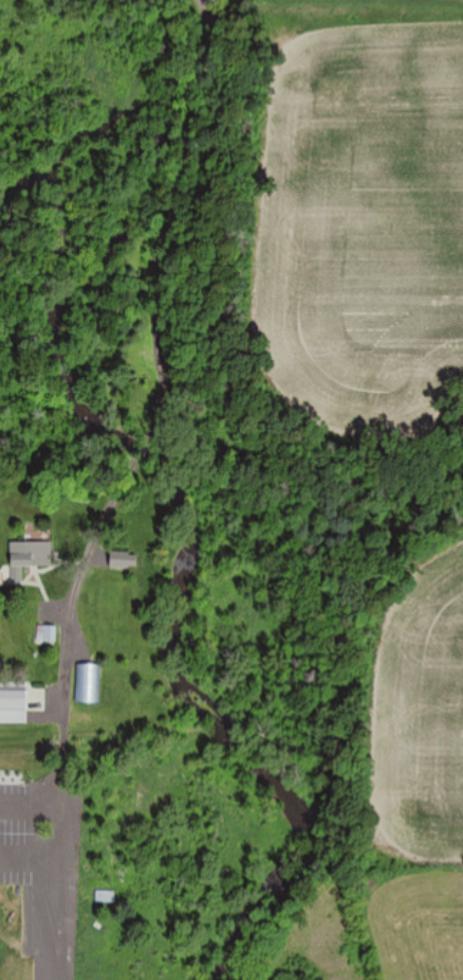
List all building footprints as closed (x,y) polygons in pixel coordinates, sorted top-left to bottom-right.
[(50,566),(50,542),(9,542),(9,582),(22,582),(22,566),(50,566)] [(135,570),(135,553),(109,553),(109,570),(135,570)] [(55,627),(39,627),(39,641),(55,641),(55,627)] [(99,704),(99,664),(77,664),(77,704),(99,704)] [(25,688),(0,688),(0,724),(25,724),(25,688)] [(114,892),(96,892),(96,903),(114,903),(114,892)]
